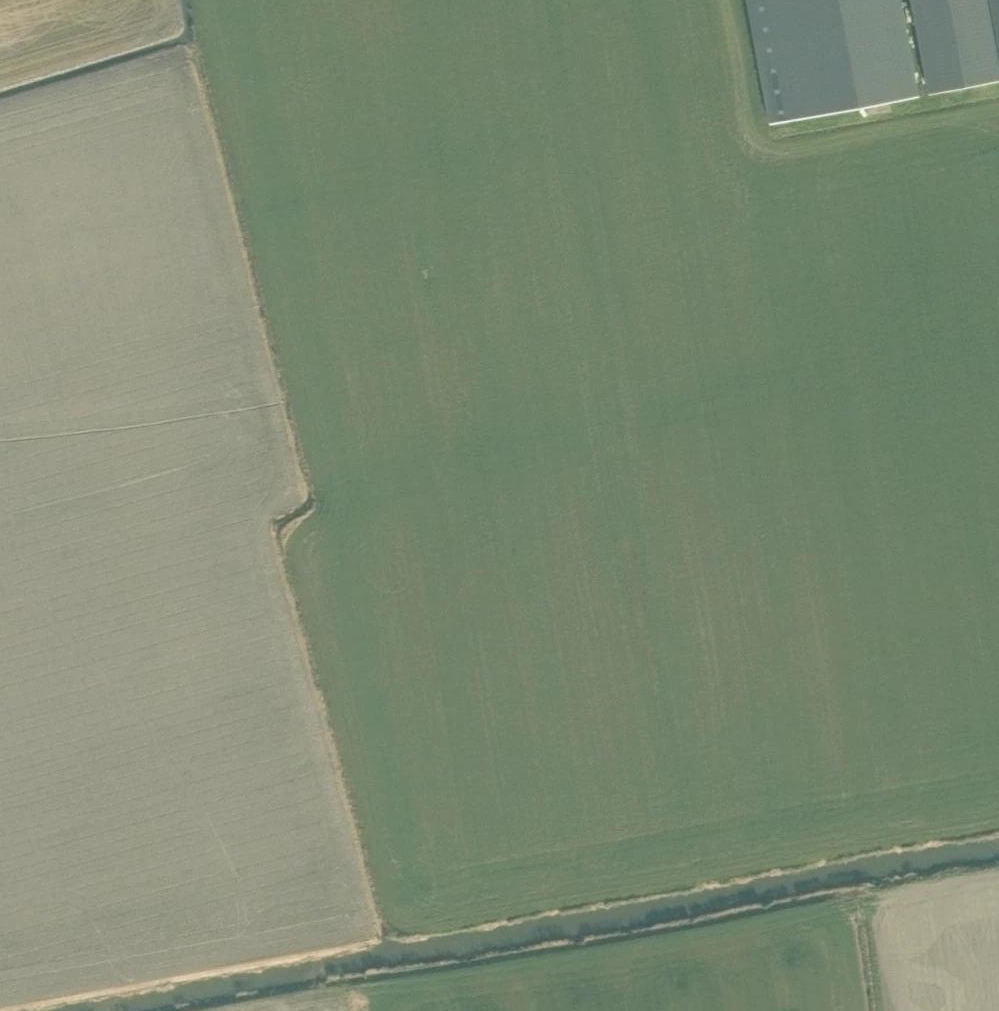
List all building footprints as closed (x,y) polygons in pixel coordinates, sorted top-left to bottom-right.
[(687,181),(805,158),(776,4),(798,0),(653,0),(687,181)] [(848,151),(998,122),(998,0),(820,0),(848,151)]
